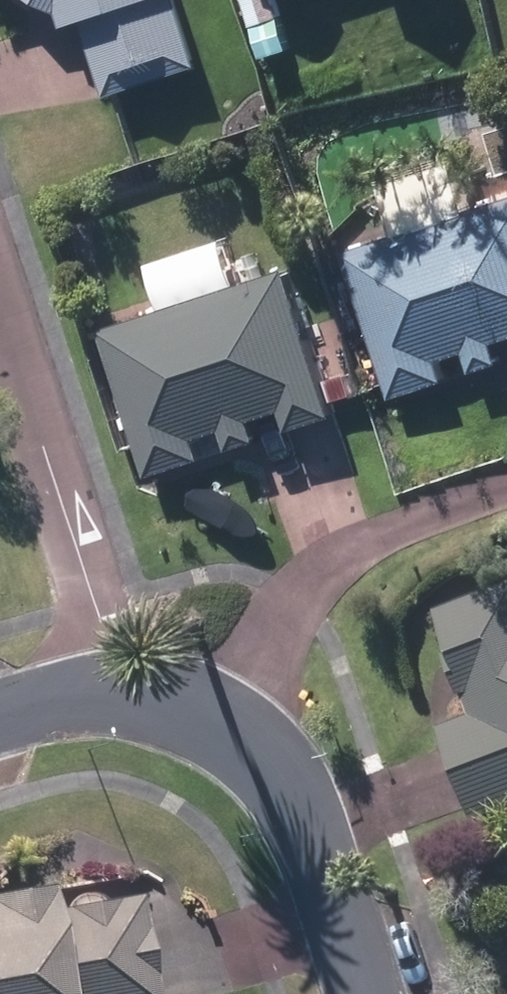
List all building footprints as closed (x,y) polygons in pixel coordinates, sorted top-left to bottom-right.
[(108,98),(203,67),(181,0),(44,0),(64,10),(69,27),(85,23),(108,98)] [(275,0),(243,0),(252,28),(281,19),(275,0)] [(380,185),(397,237),(345,253),(391,400),(448,382),(442,361),(470,352),(476,370),(502,363),(495,344),(506,340),(506,201),(469,213),(453,161),(380,185)] [(290,271),(102,331),(147,474),(203,456),(198,436),(225,428),(233,450),(258,442),(252,421),(285,410),(292,432),(336,418),(290,271)] [(481,829),(506,819),(506,593),(443,617),(482,722),(446,737),(481,829)] [(130,909),(42,922),(39,900),(0,906),(0,993),(143,993),(130,909)]
